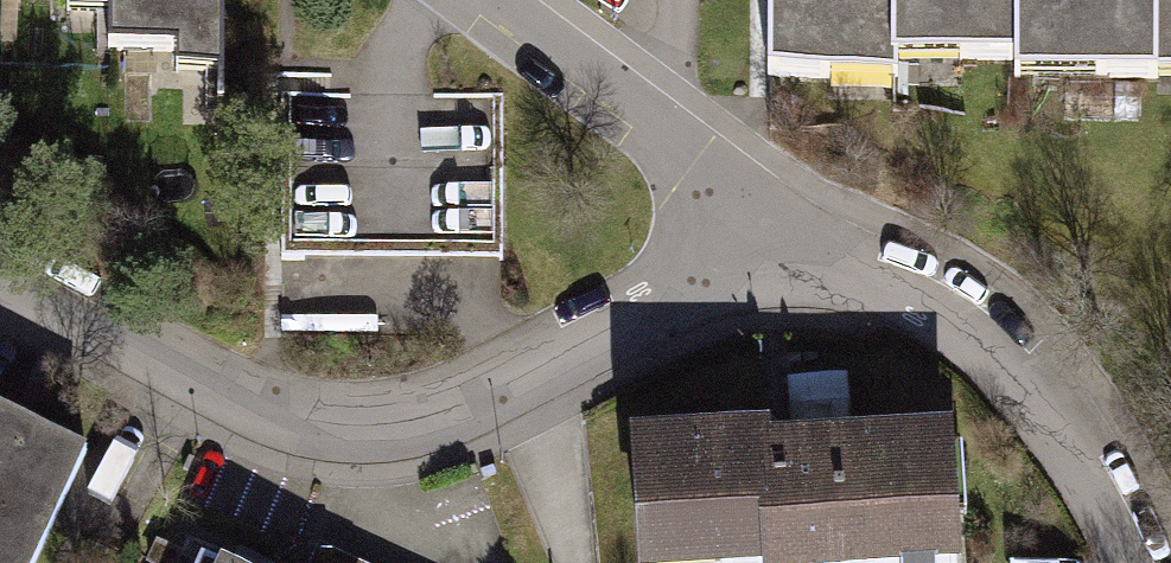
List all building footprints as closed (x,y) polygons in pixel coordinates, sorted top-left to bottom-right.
[(70,11),(112,11),(112,0),(70,0),(70,11)] [(112,11),(111,50),(186,50),(186,72),(223,72),(223,0),(112,0),(112,11)] [(1016,0),(770,0),(770,65),(890,63),(889,43),(1016,42),(1016,0)] [(1016,42),(1017,68),(1170,66),(1170,0),(1016,0),(1016,42)] [(98,448),(0,403),(0,562),(45,562),(98,448)] [(636,423),(643,562),(721,562),(765,561),(766,562),(967,562),(960,419),(788,427),(776,428),(775,416),(636,423)] [(320,543),(311,562),(363,562),(320,543)] [(203,553),(198,562),(226,562),(203,553)]
